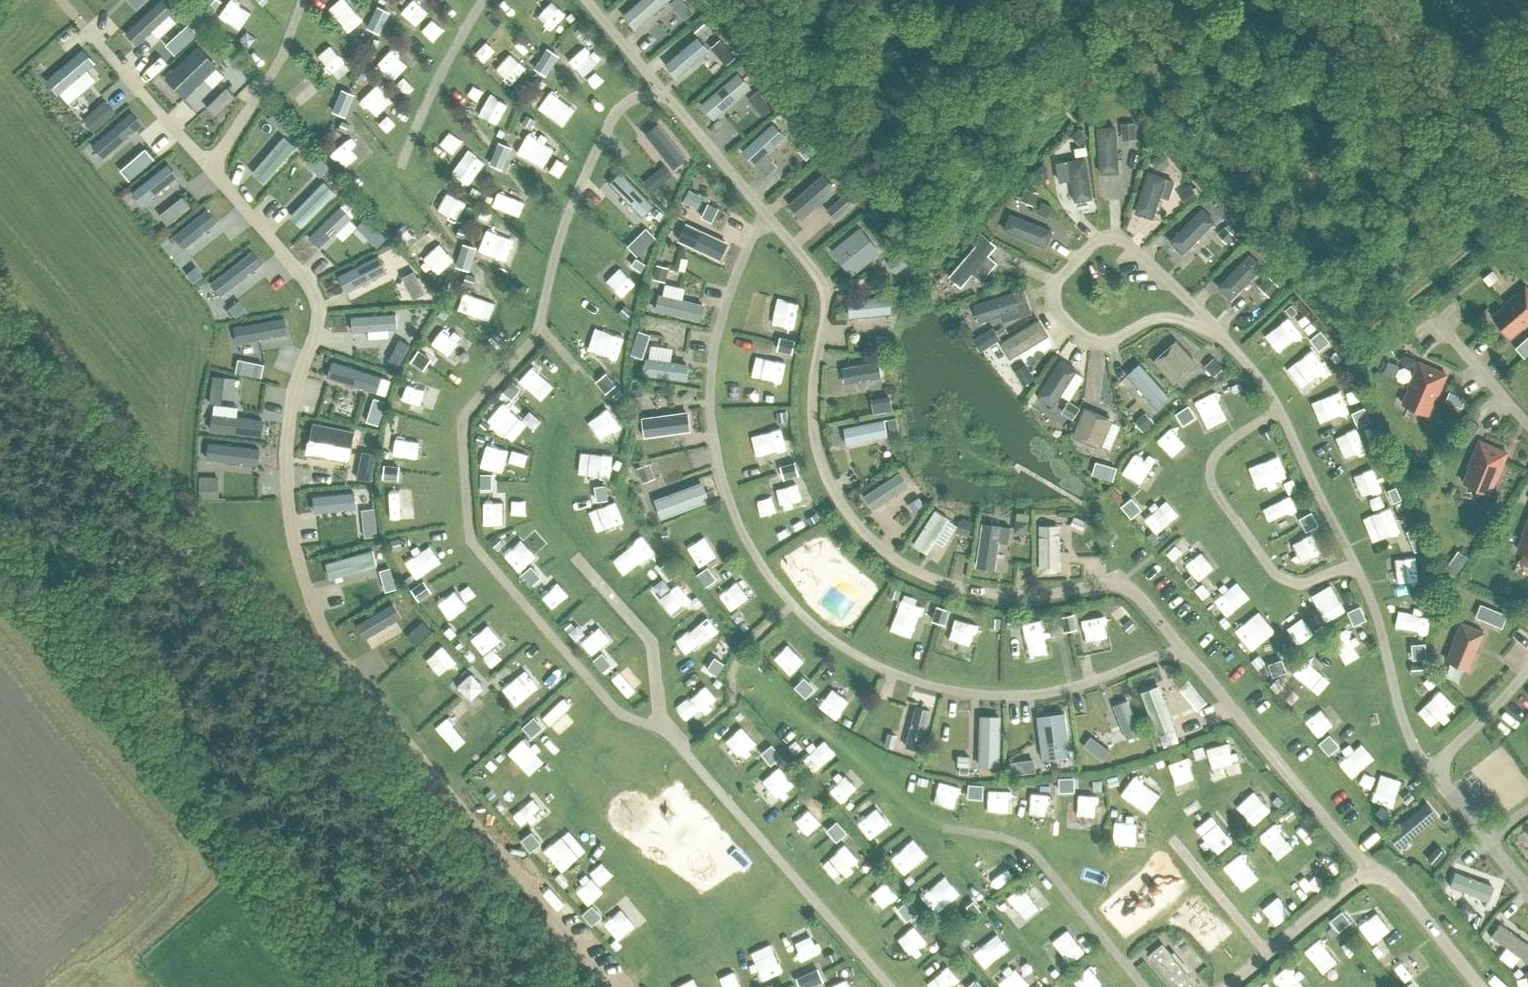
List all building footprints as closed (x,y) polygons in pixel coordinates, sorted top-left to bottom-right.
[(220,1),(220,0),(206,0),(203,5),(212,12),(220,1)] [(441,2),(438,0),(419,0),(416,4),(429,15),(441,2)] [(561,20),(578,5),(573,0),(557,0),(549,8),(561,20)] [(677,11),(687,2),(684,0),(672,0),(669,2),(677,11)] [(379,32),(389,12),(378,6),(368,26),(379,32)] [(345,62),(361,49),(346,31),(331,44),(345,62)] [(600,61),(614,47),(598,31),(584,45),(600,61)] [(710,47),(717,54),(727,45),(721,38),(710,47)] [(402,42),(391,60),(410,70),(420,52),(402,42)] [(512,60),(524,74),(538,62),(525,48),(512,60)] [(546,73),(558,55),(548,48),(536,67),(546,73)] [(391,106),(407,90),(393,75),(377,90),(391,106)] [(562,79),(550,96),(569,109),(581,93),(562,79)] [(498,81),(487,99),(513,115),(524,97),(498,81)] [(345,115),(353,94),(342,90),(334,110),(345,115)] [(773,106),(766,98),(755,107),(762,115),(773,106)] [(535,119),(526,114),(521,123),(530,128),(535,119)] [(771,123),(743,149),(755,162),(766,174),(776,165),(765,153),(783,136),(785,135),(783,132),(793,123),(785,114),(775,123),(773,121),(771,123)] [(544,120),(537,141),(553,147),(560,126),(544,120)] [(1133,122),(1120,122),(1121,137),(1134,136),(1133,122)] [(676,172),(690,161),(661,124),(647,135),(676,172)] [(1080,127),(1072,135),(1081,145),(1089,137),(1080,127)] [(1115,127),(1096,128),(1099,173),(1118,172),(1115,127)] [(358,154),(374,141),(365,129),(348,142),(358,154)] [(502,168),(511,147),(500,142),(491,163),(502,168)] [(1167,155),(1158,152),(1152,158),(1154,167),(1162,170),(1169,164),(1167,155)] [(1087,157),(1069,160),(1076,201),(1094,198),(1087,157)] [(665,180),(656,170),(643,181),(652,191),(665,180)] [(1147,171),(1134,213),(1152,219),(1165,177),(1147,171)] [(803,218),(837,188),(824,174),(790,204),(803,218)] [(537,205),(544,185),(518,177),(511,197),(537,205)] [(474,205),(481,189),(457,179),(450,196),(474,205)] [(1189,184),(1178,192),(1186,205),(1198,197),(1189,184)] [(1027,188),(1022,200),(1034,205),(1039,193),(1027,188)] [(497,192),(489,189),(484,201),(493,204),(497,192)] [(699,208),(705,196),(690,189),(684,201),(699,208)] [(835,218),(853,203),(845,193),(827,209),(835,218)] [(1201,208),(1169,241),(1182,254),(1214,221),(1201,208)] [(491,213),(482,210),(478,219),(487,223),(491,213)] [(1012,214),(1005,230),(1047,247),(1054,231),(1012,214)] [(721,260),(730,243),(687,222),(679,239),(721,260)] [(1224,226),(1217,234),(1226,242),(1233,234),(1224,226)] [(882,252),(861,227),(832,250),(838,259),(847,252),(861,269),(882,252)] [(990,237),(983,245),(992,253),(999,244),(990,237)] [(469,269),(475,247),(464,244),(458,265),(469,269)] [(976,245),(950,276),(962,287),(973,273),(982,281),(993,268),(984,260),(988,255),(976,245)] [(897,272),(908,264),(899,253),(888,261),(897,272)] [(1249,254),(1217,286),(1230,300),(1262,267),(1249,254)] [(666,281),(669,267),(657,264),(654,278),(666,281)] [(1498,276),(1492,269),(1482,277),(1488,285),(1498,276)] [(1268,276),(1258,286),(1268,296),(1278,286),(1268,276)] [(424,292),(419,280),(407,286),(413,297),(424,292)] [(1491,315),(1511,337),(1527,322),(1527,288),(1525,285),(1491,315)] [(980,322),(1000,315),(1002,321),(1032,312),(1024,289),(1014,292),(974,304),(980,322)] [(702,321),(705,305),(660,294),(656,310),(702,321)] [(851,318),(893,313),(891,295),(849,300),(851,318)] [(289,316),(233,328),(236,345),(292,336),(289,316)] [(1040,319),(1001,342),(1010,358),(1050,334),(1040,319)] [(994,326),(986,330),(993,342),(1001,338),(994,326)] [(790,353),(793,340),(778,337),(776,349),(790,353)] [(888,349),(888,337),(877,337),(877,349),(888,349)] [(1175,340),(1152,361),(1173,384),(1197,363),(1175,340)] [(1317,352),(1327,362),(1336,354),(1327,343),(1317,352)] [(431,357),(418,349),(410,360),(423,369),(431,357)] [(1222,367),(1213,357),(1204,366),(1212,375),(1222,367)] [(687,380),(689,364),(647,359),(645,375),(687,380)] [(1060,360),(1036,397),(1052,407),(1076,370),(1060,360)] [(1399,365),(1388,360),(1382,372),(1394,377),(1399,365)] [(846,384),(883,378),(880,361),(843,367),(846,384)] [(1428,414),(1445,373),(1419,362),(1401,403),(1428,414)] [(1027,363),(1015,370),(1024,385),(1036,378),(1027,363)] [(1139,363),(1125,375),(1155,408),(1169,396),(1139,363)] [(615,383),(606,372),(595,381),(604,392),(615,383)] [(369,379),(367,405),(403,408),(406,382),(369,379)] [(635,402),(644,401),(643,388),(633,389),(635,402)] [(1223,394),(1204,403),(1208,411),(1227,402),(1223,394)] [(1068,401),(1061,412),(1072,419),(1079,408),(1068,401)] [(1083,406),(1070,435),(1099,448),(1112,419),(1083,406)] [(645,436),(691,430),(689,411),(643,417),(645,436)] [(1145,412),(1134,422),(1142,431),(1153,421),(1145,412)] [(891,434),(900,433),(897,418),(889,419),(891,434)] [(1469,418),(1462,427),(1473,435),(1479,425),(1469,418)] [(1370,419),(1357,425),(1365,444),(1379,437),(1370,419)] [(799,420),(779,424),(783,446),(803,443),(799,420)] [(848,443),(888,435),(885,420),(845,428),(848,443)] [(1489,492),(1495,476),(1497,477),(1508,450),(1479,438),(1467,465),(1470,466),(1463,481),(1489,492)] [(784,479),(797,474),(793,462),(779,467),(784,479)] [(399,464),(384,463),(383,477),(398,478),(399,464)] [(636,477),(647,475),(645,463),(634,465),(636,477)] [(793,476),(798,493),(817,487),(812,470),(793,476)] [(874,509),(909,485),(901,472),(865,496),(874,509)] [(703,481),(655,499),(662,517),(710,500),(703,481)] [(1389,521),(1412,510),(1405,496),(1382,507),(1389,521)] [(913,512),(925,504),(920,497),(909,504),(913,512)] [(929,554),(950,519),(935,510),(914,544),(929,554)] [(1081,530),(1085,520),(1073,516),(1069,525),(1081,530)] [(1522,532),(1524,533),(1517,550),(1527,554),(1527,517),(1522,532)] [(970,536),(973,524),(960,520),(956,531),(970,536)] [(1025,534),(1027,522),(1015,520),(1013,532),(1025,534)] [(997,568),(1003,525),(984,522),(977,565),(997,568)] [(1059,569),(1059,525),(1038,525),(1038,569),(1059,569)] [(1453,576),(1461,566),(1451,558),(1443,569),(1453,576)] [(396,587),(391,572),(381,575),(386,590),(396,587)] [(1248,572),(1232,585),(1246,601),(1261,588),(1248,572)] [(431,591),(423,579),(410,588),(419,600),(431,591)] [(858,611),(866,590),(844,581),(836,602),(858,611)] [(708,617),(721,605),(706,589),(693,602),(708,617)] [(1105,627),(1123,624),(1119,601),(1101,604),(1105,627)] [(981,633),(989,611),(974,605),(966,628),(981,633)] [(943,624),(948,611),(935,607),(931,620),(943,624)] [(779,608),(765,621),(778,634),(792,621),(779,608)] [(744,618),(737,610),(731,615),(737,623),(744,618)] [(1276,610),(1257,624),(1264,632),(1282,619),(1276,610)] [(1063,632),(1076,629),(1073,614),(1060,617),(1063,632)] [(1453,641),(1446,660),(1469,669),(1484,631),(1460,621),(1452,641),(1453,641)] [(1156,736),(1175,729),(1158,685),(1139,692),(1156,736)] [(921,751),(931,711),(916,707),(906,747),(921,751)] [(997,762),(998,717),(981,717),(980,761),(997,762)] [(1187,732),(1200,728),(1196,717),(1183,722),(1187,732)] [(1124,729),(1126,738),(1147,733),(1145,724),(1124,729)] [(1057,726),(1058,747),(1079,747),(1078,725),(1057,726)] [(895,748),(898,735),(888,733),(885,746),(895,748)] [(1243,733),(1224,735),(1225,744),(1244,742),(1243,733)] [(1184,753),(1190,769),(1211,761),(1204,745),(1184,753)] [(970,755),(957,755),(957,765),(958,765),(958,772),(969,772),(969,765),(970,765),(970,755)] [(1160,762),(1141,770),(1149,789),(1168,781),(1160,762)] [(848,778),(862,790),(874,777),(860,765),(848,778)] [(1073,777),(1057,779),(1060,800),(1075,798),(1073,777)] [(1007,779),(1007,799),(1026,799),(1027,780),(1007,779)] [(1252,794),(1267,812),(1286,797),(1271,779),(1252,794)] [(1097,807),(1098,828),(1119,827),(1118,805),(1097,807)] [(1239,810),(1221,824),(1233,839),(1251,824),(1239,810)] [(1290,842),(1305,828),(1291,813),(1276,827),(1290,842)] [(914,845),(918,860),(933,855),(928,840),(914,845)] [(1249,850),(1266,870),(1278,860),(1261,840),(1249,850)] [(1330,853),(1310,870),(1322,884),(1342,867),(1330,853)] [(968,887),(968,876),(951,877),(951,888),(968,887)] [(1292,886),(1273,897),(1283,913),(1302,903),(1292,886)] [(1375,916),(1389,931),(1403,918),(1388,903),(1375,916)] [(953,920),(947,912),(940,917),(947,925),(953,920)] [(1332,929),(1320,942),(1340,960),(1352,947),(1332,929)] [(970,939),(964,931),(957,936),(964,944),(970,939)] [(1194,982),(1162,943),(1150,953),(1178,986),(1188,986),(1194,982)] [(1322,977),(1304,955),(1290,966),(1307,986),(1311,986),(1322,977)] [(817,967),(796,977),(801,986),(805,986),(822,979),(817,967)]
